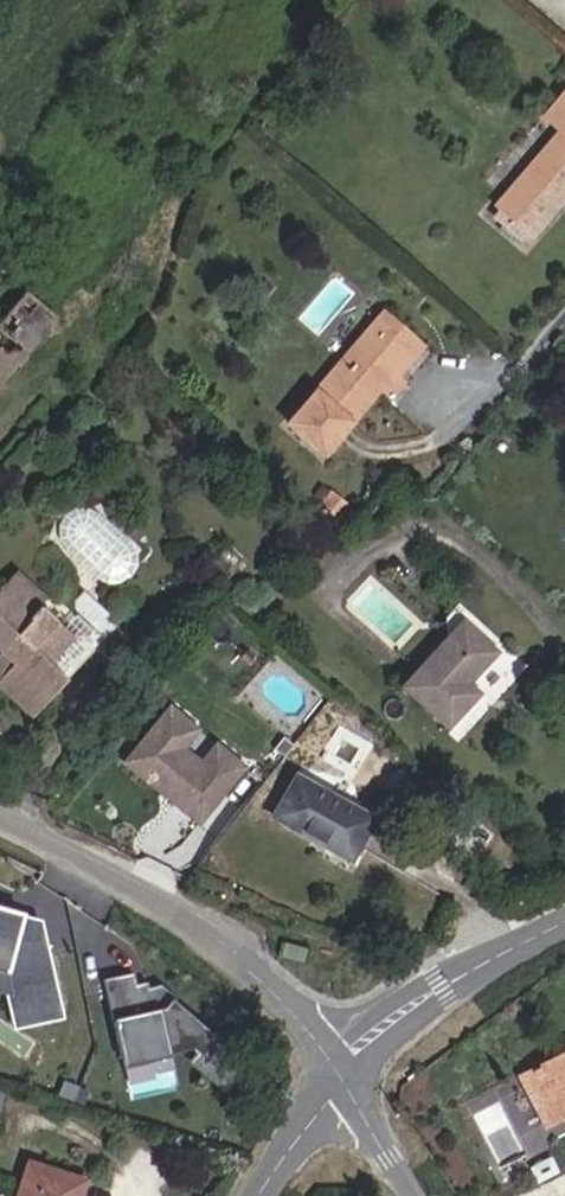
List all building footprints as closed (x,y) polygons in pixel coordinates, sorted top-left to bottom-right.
[(560,128),(564,133),(564,81),(540,111),(560,128)] [(560,128),(510,187),(498,200),(501,202),(497,207),(528,234),(532,230),(535,232),(547,218),(564,197),(564,133),(560,128)] [(52,317),(22,291),(0,318),(0,380),(52,317)] [(385,309),(373,324),(411,358),(384,392),(399,406),(415,388),(407,380),(433,350),(385,309)] [(411,358),(373,324),(291,422),(332,457),(384,392),(411,358)] [(0,581),(0,686),(30,714),(64,677),(46,660),(71,633),(37,602),(42,596),(12,568),(0,581)] [(479,636),(420,703),(465,742),(499,704),(485,692),(511,663),(479,636)] [(241,774),(215,750),(199,768),(191,768),(182,760),(181,752),(197,734),(171,711),(123,763),(149,787),(158,787),(167,795),(167,803),(194,827),(241,774)] [(296,782),(273,818),(351,866),(375,831),(296,782)] [(16,924),(19,913),(0,908),(0,969),(3,970),(14,1021),(58,1012),(41,931),(16,924)] [(302,949),(282,939),(275,952),(296,962),(302,949)] [(207,1033),(168,999),(170,997),(154,983),(131,988),(128,974),(98,981),(115,1057),(144,1050),(145,1057),(185,1048),(191,1052),(185,1059),(218,1087),(242,1058),(210,1030),(207,1033)] [(540,1071),(564,1116),(564,1057),(540,1071)] [(540,1071),(528,1078),(557,1128),(564,1123),(564,1116),(540,1071)] [(77,1181),(34,1169),(26,1195),(72,1195),(77,1181)]
